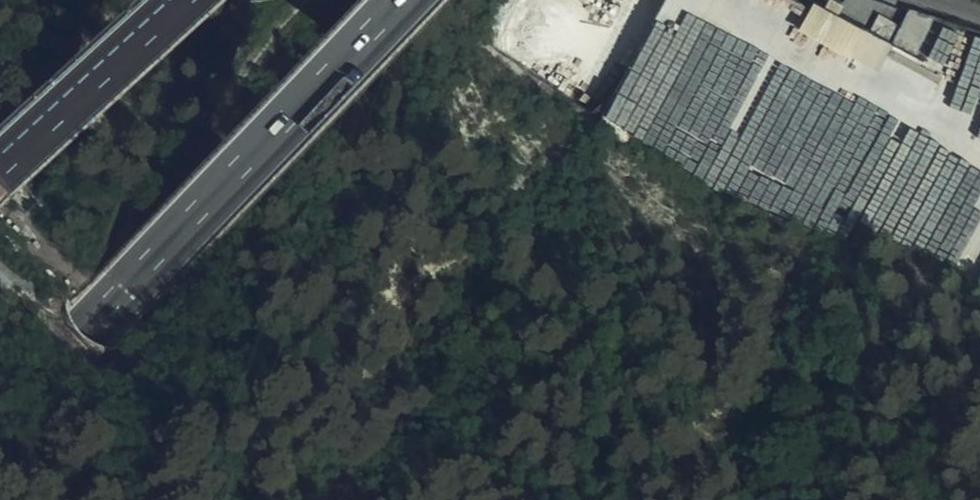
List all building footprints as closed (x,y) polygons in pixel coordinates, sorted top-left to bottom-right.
[(917,60),(836,15),(810,0),(666,0),(614,96),(596,113),(817,238),(917,60)] [(917,60),(920,61),(942,22),(871,0),(845,0),(836,15),(917,60)]
